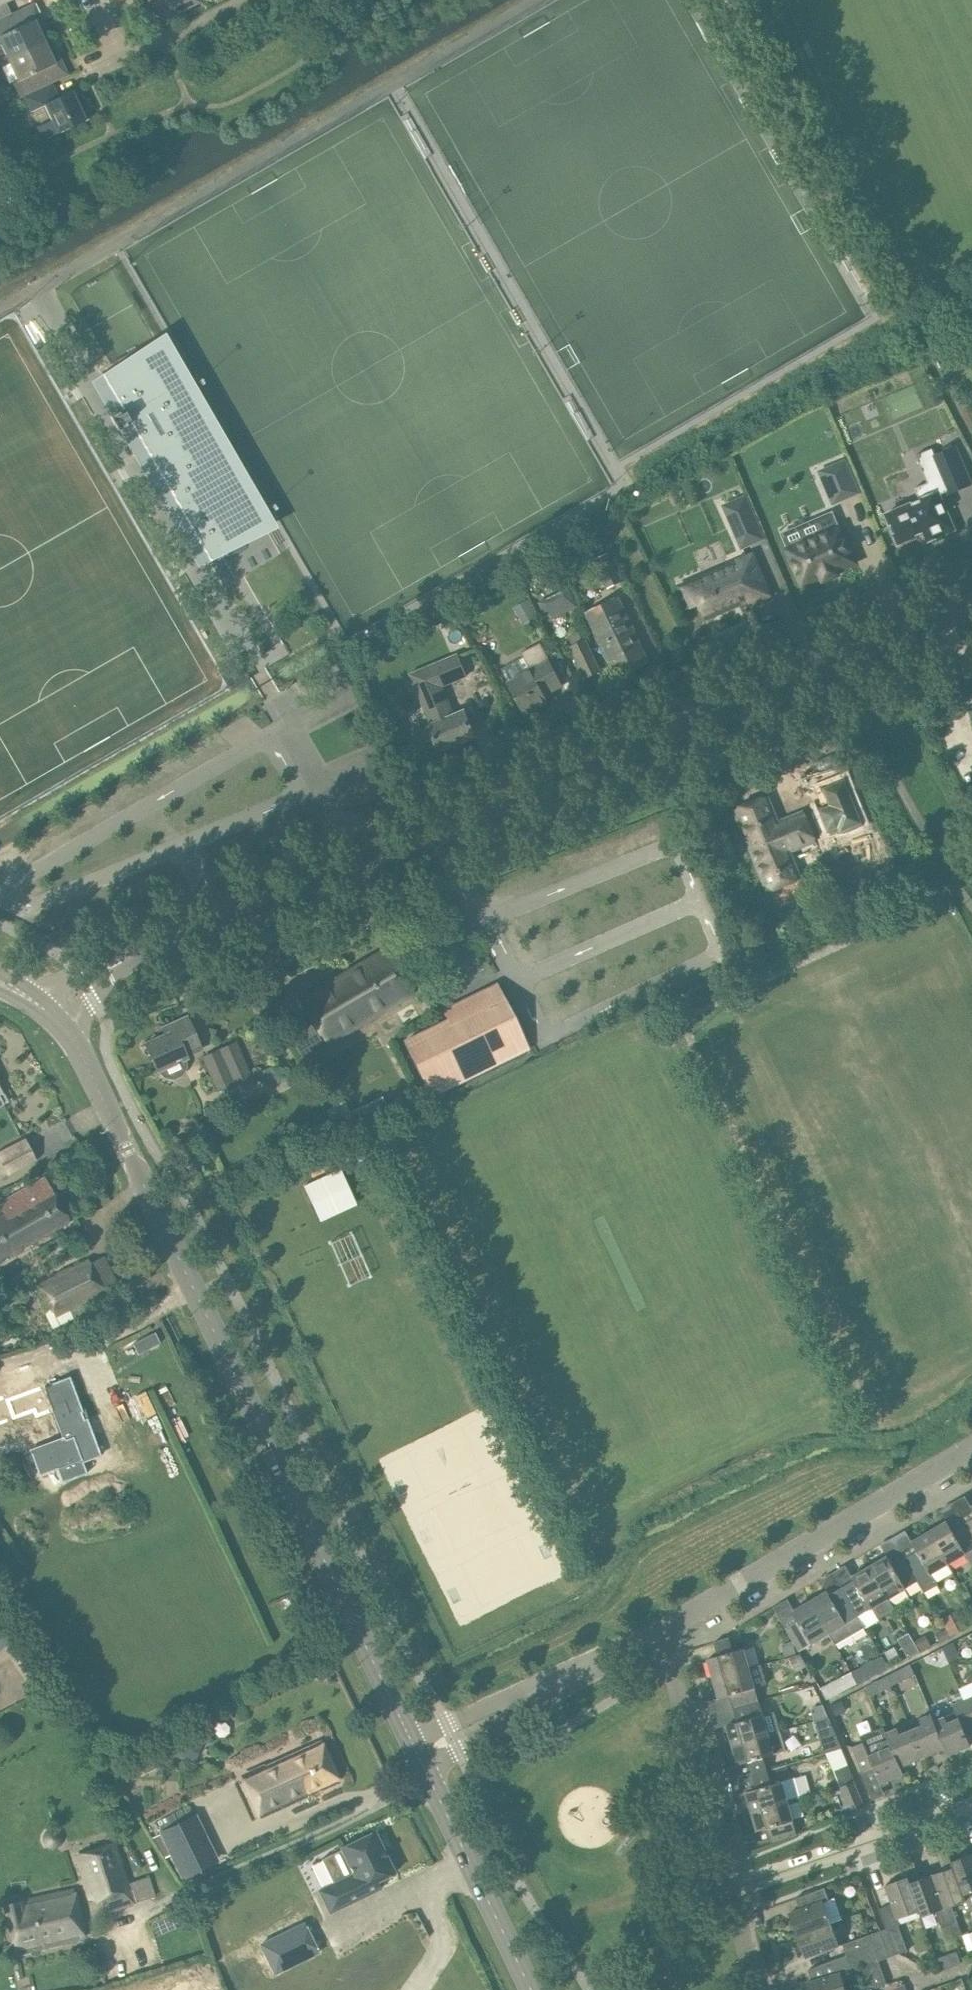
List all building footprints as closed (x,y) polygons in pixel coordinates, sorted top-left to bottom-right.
[(11,13),(6,2),(9,0),(0,0),(0,19),(11,13)] [(164,18),(190,5),(192,0),(155,0),(164,18)] [(8,60),(45,43),(35,21),(42,18),(35,2),(11,13),(0,19),(0,43),(8,60)] [(45,43),(8,60),(18,81),(13,83),(20,98),(23,96),(52,83),(69,75),(61,60),(54,63),(45,43)] [(59,97),(52,83),(23,96),(31,112),(45,106),(51,120),(38,127),(44,140),(92,117),(83,99),(77,102),(72,91),(59,97)] [(223,538),(237,530),(237,529),(253,520),(160,358),(143,367),(128,375),(129,376),(116,383),(115,383),(108,387),(122,410),(111,416),(118,430),(121,428),(141,462),(149,457),(202,550),(209,546),(208,545),(222,538),(223,538)] [(971,485),(971,484),(970,484),(955,448),(957,447),(957,446),(935,456),(942,473),(930,478),(931,481),(915,488),(920,500),(886,515),(898,545),(917,537),(916,534),(923,531),(926,537),(953,526),(943,503),(940,495),(950,491),(951,494),(971,485)] [(820,470),(833,503),(859,492),(845,460),(820,470)] [(734,527),(754,518),(745,498),(725,506),(734,527)] [(825,533),(788,549),(792,559),(803,584),(821,576),(823,581),(839,574),(837,570),(855,562),(840,526),(839,527),(832,512),(819,517),(825,533)] [(609,553),(594,561),(607,589),(622,582),(609,553)] [(708,576),(691,583),(705,617),(741,602),(740,600),(747,597),(749,602),(767,594),(752,558),(708,576)] [(578,607),(569,587),(544,599),(539,604),(548,621),(578,607)] [(585,612),(602,645),(634,630),(618,596),(585,612)] [(529,600),(516,606),(525,623),(538,616),(529,600)] [(634,630),(602,645),(617,677),(649,661),(634,630)] [(585,641),(570,648),(587,682),(601,675),(585,641)] [(563,685),(541,643),(522,653),(531,671),(508,683),(524,715),(549,702),(543,691),(549,688),(551,692),(563,685)] [(466,676),(458,654),(410,674),(425,710),(429,708),(435,723),(417,731),(423,746),(435,741),(439,750),(475,736),(464,711),(452,716),(445,701),(448,700),(442,686),(466,676)] [(830,805),(819,810),(828,832),(839,827),(841,832),(863,823),(845,779),(823,788),(830,805)] [(778,821),(768,796),(734,809),(767,891),(801,877),(790,851),(816,840),(804,811),(778,821)] [(411,992),(384,950),(301,999),(329,1044),(330,1043),(329,1041),(411,992)] [(448,1021),(404,1042),(430,1095),(528,1047),(523,1036),(520,1030),(510,1010),(506,1001),(505,1000),(497,984),(443,1011),(448,1021)] [(163,1036),(145,1044),(157,1070),(159,1070),(160,1071),(160,1072),(161,1073),(162,1073),(163,1074),(164,1075),(165,1076),(166,1076),(167,1077),(168,1077),(169,1077),(170,1078),(172,1078),(173,1078),(174,1077),(175,1077),(176,1077),(177,1076),(178,1076),(180,1075),(181,1074),(182,1073),(183,1072),(184,1071),(184,1070),(185,1069),(185,1067),(185,1066),(185,1065),(186,1064),(186,1063),(185,1061),(185,1060),(185,1059),(184,1058),(186,1057),(185,1055),(200,1049),(185,1016),(159,1027),(163,1036)] [(249,1076),(235,1043),(204,1057),(218,1090),(249,1076)] [(259,1072),(264,1084),(277,1078),(272,1067),(259,1072)] [(292,1072),(281,1078),(285,1087),(297,1081),(292,1072)] [(221,1099),(203,1108),(215,1131),(226,1125),(233,1122),(221,1099)] [(171,1140),(170,1146),(173,1152),(179,1154),(184,1151),(186,1145),(183,1139),(177,1137),(171,1140)] [(33,1160),(23,1140),(0,1152),(0,1177),(33,1160)] [(11,1250),(13,1253),(53,1231),(70,1221),(47,1180),(45,1177),(39,1180),(27,1187),(0,1202),(0,1208),(2,1211),(0,1212),(0,1256),(11,1250)] [(82,1304),(119,1286),(104,1255),(39,1288),(48,1306),(42,1309),(53,1329),(87,1313),(82,1304)] [(70,1376),(7,1399),(14,1418),(34,1410),(36,1416),(52,1410),(63,1440),(30,1452),(39,1475),(56,1468),(61,1482),(87,1472),(83,1462),(101,1455),(87,1417),(84,1418),(81,1412),(83,1411),(70,1376)] [(948,1563),(966,1553),(971,1563),(971,1535),(965,1523),(956,1528),(958,1531),(954,1533),(947,1521),(930,1531),(948,1563)] [(954,1572),(948,1563),(930,1531),(912,1541),(919,1553),(915,1556),(914,1553),(905,1558),(918,1581),(919,1580),(925,1592),(937,1585),(936,1582),(954,1572)] [(870,1566),(875,1575),(888,1598),(918,1581),(905,1558),(897,1563),(898,1566),(895,1568),(888,1556),(870,1566)] [(875,1575),(870,1566),(852,1576),(859,1588),(856,1590),(854,1588),(846,1593),(859,1615),(872,1607),(878,1618),(895,1609),(888,1598),(875,1575)] [(810,1601),(829,1632),(859,1615),(846,1593),(837,1598),(839,1601),(835,1603),(828,1591),(810,1601)] [(799,1650),(829,1632),(810,1601),(793,1611),(800,1623),(796,1625),(795,1623),(786,1628),(799,1650)] [(2,1623),(8,1619),(0,1605),(0,1620),(2,1623)] [(953,1617),(944,1621),(947,1628),(951,1635),(960,1631),(953,1617)] [(947,1628),(936,1633),(940,1641),(951,1635),(947,1628)] [(908,1657),(919,1651),(909,1633),(898,1639),(908,1657)] [(708,1658),(714,1678),(750,1668),(744,1648),(733,1651),(729,1637),(715,1642),(718,1651),(720,1651),(722,1655),(708,1658)] [(792,1641),(782,1644),(785,1656),(796,1653),(792,1641)] [(954,1642),(943,1648),(948,1661),(960,1656),(954,1642)] [(807,1665),(800,1654),(789,1657),(797,1671),(807,1665)] [(888,1667),(882,1655),(867,1663),(873,1675),(888,1667)] [(909,1664),(893,1672),(888,1675),(893,1684),(904,1679),(914,1673),(909,1664)] [(734,1708),(759,1700),(750,1668),(714,1678),(719,1698),(733,1694),(734,1698),(731,1699),(734,1708)] [(858,1682),(852,1672),(820,1687),(826,1698),(858,1682)] [(893,1684),(888,1675),(877,1681),(866,1686),(872,1696),(882,1690),(893,1684)] [(813,1686),(801,1689),(803,1696),(814,1693),(813,1686)] [(733,1744),(769,1734),(759,1700),(734,1708),(737,1718),(740,1717),(741,1721),(727,1725),(733,1744)] [(841,1700),(831,1705),(836,1715),(845,1710),(841,1700)] [(964,1700),(953,1705),(956,1712),(934,1720),(932,1714),(931,1714),(948,1755),(971,1745),(965,1730),(971,1727),(971,1719),(964,1700)] [(823,1704),(811,1707),(815,1721),(829,1717),(823,1704)] [(948,1755),(931,1714),(920,1718),(922,1725),(912,1730),(923,1757),(944,1748),(947,1755),(948,1755)] [(900,1766),(886,1732),(884,1727),(872,1732),(877,1744),(867,1748),(864,1741),(852,1746),(855,1754),(863,1772),(874,1768),(880,1783),(903,1774),(900,1766)] [(901,1766),(923,1757),(912,1730),(901,1734),(898,1728),(886,1732),(903,1774),(904,1773),(901,1766)] [(780,1730),(769,1734),(733,1744),(739,1764),(752,1760),(753,1764),(750,1765),(753,1774),(768,1770),(764,1756),(775,1753),(786,1750),(780,1730)] [(199,1744),(182,1737),(176,1752),(193,1759),(199,1744)] [(823,1754),(827,1753),(841,1749),(837,1740),(821,1745),(823,1754)] [(337,1781),(320,1743),(264,1768),(267,1773),(247,1782),(244,1777),(243,1777),(261,1816),(269,1812),(268,1809),(281,1804),(282,1806),(337,1781)] [(839,1785),(855,1780),(841,1749),(827,1753),(834,1771),(839,1785)] [(783,1782),(782,1780),(772,1783),(768,1770),(753,1774),(756,1784),(759,1783),(760,1787),(746,1791),(752,1811),(788,1800),(800,1797),(794,1779),(783,1782)] [(865,1806),(855,1780),(840,1787),(851,1812),(865,1806)] [(788,1800),(752,1811),(758,1830),(771,1827),(772,1831),(769,1831),(772,1841),(797,1834),(788,1800)] [(217,1863),(195,1817),(159,1836),(181,1882),(217,1863)] [(333,1883),(319,1890),(330,1913),(380,1888),(377,1881),(395,1872),(375,1830),(340,1847),(341,1849),(321,1859),(333,1883)] [(134,1903),(112,1843),(74,1856),(89,1899),(103,1893),(109,1911),(134,1903)] [(952,1861),(966,1900),(967,1900),(971,1911),(971,1853),(952,1861)] [(953,1867),(931,1874),(950,1926),(954,1937),(963,1934),(953,1905),(966,1900),(952,1861),(951,1861),(953,1867)] [(909,1876),(907,1877),(922,1916),(935,1911),(942,1929),(950,1926),(931,1874),(911,1882),(909,1876)] [(921,1916),(922,1916),(907,1877),(886,1884),(892,1904),(879,1908),(896,1955),(908,1950),(897,1919),(919,1911),(921,1916)] [(789,1913),(798,1935),(831,1923),(843,1919),(835,1897),(829,1899),(825,1887),(796,1898),(800,1909),(789,1913)] [(75,1898),(73,1888),(22,1900),(22,1901),(3,1905),(13,1950),(15,1955),(84,1939),(79,1917),(75,1898)] [(420,1913),(339,1947),(355,1984),(436,1949),(420,1913)] [(304,1923),(261,1944),(275,1973),(318,1952),(304,1923)] [(831,1923),(798,1935),(806,1957),(839,1945),(831,1923)] [(869,1934),(873,1946),(878,1958),(879,1961),(880,1960),(890,1956),(881,1930),(869,1934)] [(873,1946),(869,1934),(843,1944),(848,1956),(839,1959),(848,1956),(873,1946)] [(809,1989),(846,1989),(841,1973),(852,1968),(862,1964),(878,1958),(873,1946),(848,1956),(839,1959),(809,1970),(812,1981),(806,1982),(809,1989)] [(941,1956),(937,1958),(941,1969),(941,1970),(952,1966),(950,1960),(941,1956)] [(878,1958),(862,1964),(865,1974),(882,1968),(880,1960),(879,1961),(878,1958)]
